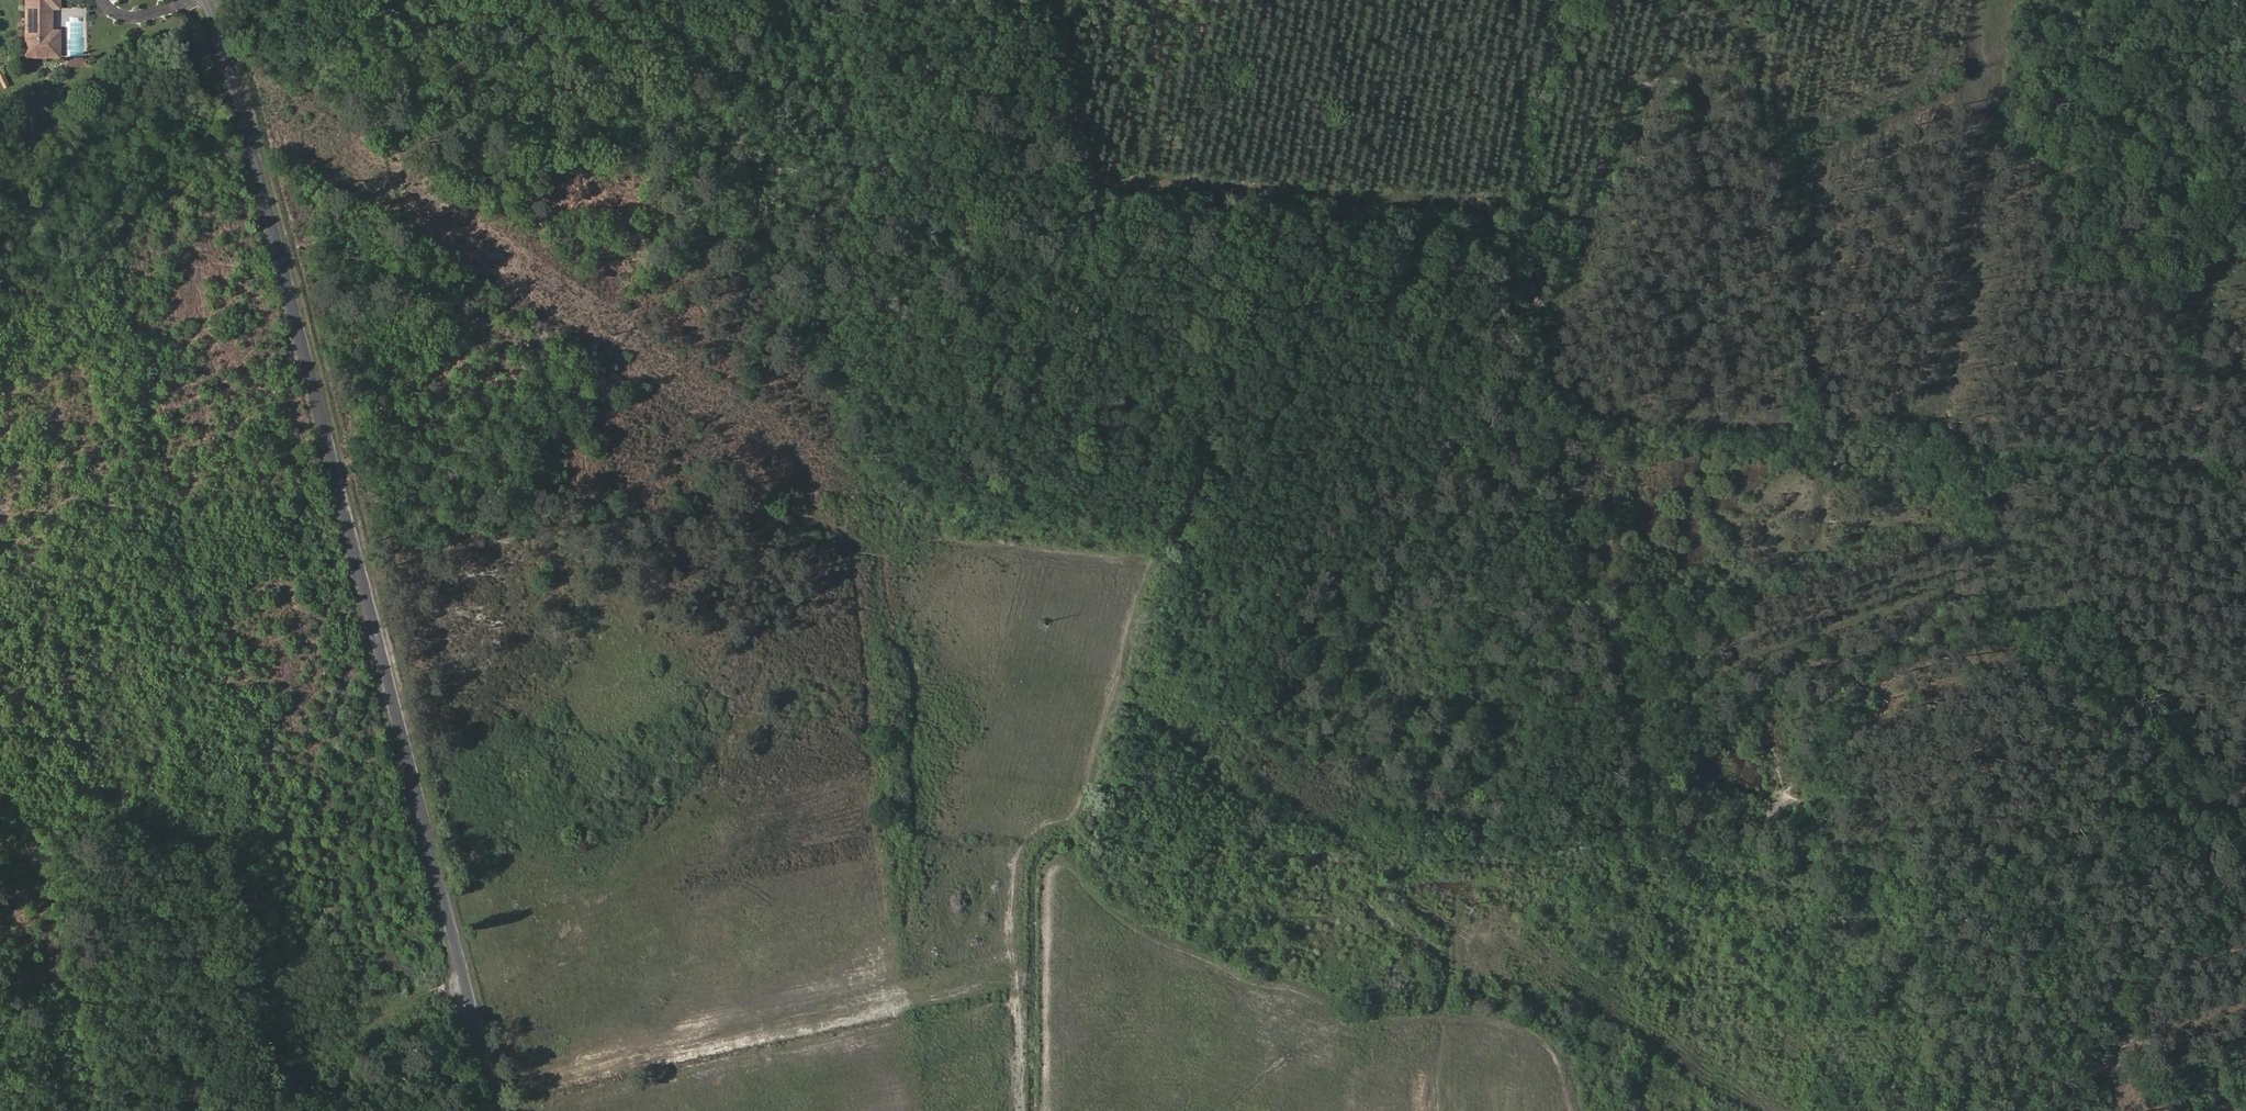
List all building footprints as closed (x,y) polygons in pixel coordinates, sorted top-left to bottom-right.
[(50,7),(58,7),(58,0),(26,0),(25,55),(58,55),(58,31),(50,31),(50,7)] [(66,66),(82,66),(82,56),(66,57),(66,66)] [(22,140),(20,132),(11,135),(13,143),(22,140)]
